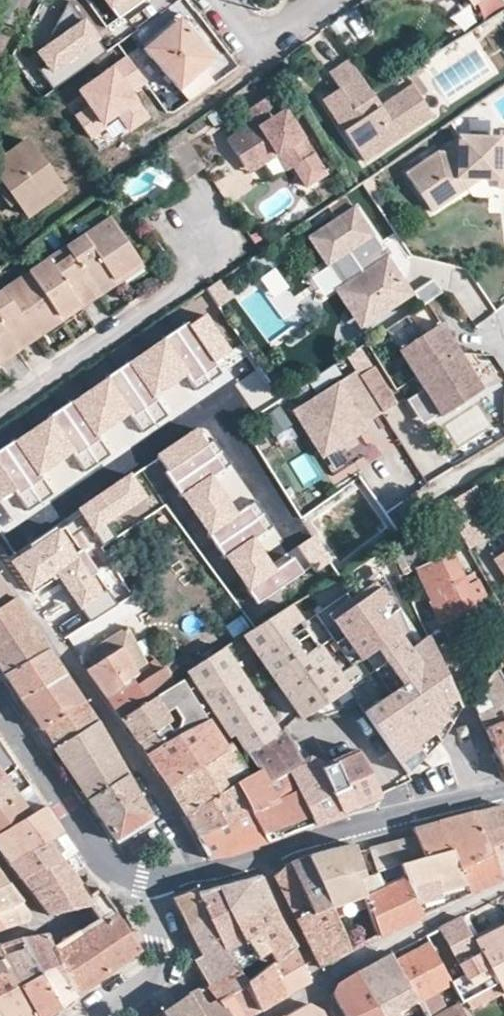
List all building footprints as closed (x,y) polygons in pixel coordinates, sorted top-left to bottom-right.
[(108,10),(111,8),(119,18),(144,0),(100,0),(108,10)] [(80,21),(67,4),(50,42),(35,51),(44,66),(39,70),(53,88),(104,51),(96,42),(99,40),(84,18),(80,21)] [(346,46),(372,33),(359,9),(333,22),(346,46)] [(216,58),(180,18),(144,50),(189,102),(212,81),(204,70),(216,58)] [(145,81),(128,57),(79,92),(90,107),(75,117),(89,138),(103,127),(101,125),(116,114),(128,131),(146,118),(128,93),(145,81)] [(352,62),(349,58),(329,72),(340,88),(323,100),(357,149),(374,137),(384,150),(432,117),(411,85),(382,105),(352,62)] [(250,107),(257,119),(229,137),(246,165),(275,147),(279,153),(285,149),(295,165),(315,152),(276,90),(250,107)] [(419,196),(434,185),(447,203),(465,191),(468,169),(479,171),(478,182),(497,185),(495,192),(503,194),(503,147),(502,147),(503,142),(465,135),(460,159),(438,155),(406,177),(419,196)] [(16,202),(29,219),(66,189),(28,137),(0,158),(0,181),(16,202)] [(374,137),(357,149),(366,163),(384,150),(374,137)] [(275,147),(246,165),(250,171),(279,153),(275,147)] [(285,149),(279,153),(289,168),(295,165),(285,149)] [(331,178),(315,152),(295,165),(289,168),(305,195),(331,178)] [(468,169),(465,191),(478,182),(479,171),(468,169)] [(16,202),(0,181),(0,195),(9,208),(16,202)] [(434,185),(419,196),(431,214),(447,203),(434,185)] [(354,206),(314,233),(332,261),(348,251),(360,270),(340,284),(356,310),(365,305),(374,319),(404,299),(395,284),(404,279),(354,206)] [(108,217),(66,246),(71,253),(99,296),(122,280),(117,275),(138,260),(108,217)] [(332,261),(314,233),(307,238),(325,266),(332,261)] [(71,253),(66,246),(49,257),(54,265),(71,253)] [(49,257),(29,272),(58,315),(77,302),(82,308),(99,296),(71,253),(54,265),(49,257)] [(142,266),(138,260),(117,275),(122,280),(142,266)] [(0,291),(0,322),(19,351),(42,335),(38,328),(58,315),(29,272),(1,291),(0,291)] [(413,293),(404,279),(395,284),(404,299),(413,293)] [(421,304),(439,296),(433,283),(415,291),(421,304)] [(356,310),(340,284),(332,289),(359,329),(374,319),(365,305),(356,310)] [(58,315),(63,321),(79,309),(82,308),(77,302),(58,315)] [(186,324),(175,331),(209,381),(220,374),(213,363),(229,352),(204,314),(187,325),(186,324)] [(42,335),(63,321),(58,315),(38,328),(42,335)] [(19,351),(0,322),(0,361),(1,363),(19,351)] [(483,391),(440,323),(397,351),(439,418),(483,391)] [(175,331),(145,351),(169,387),(185,376),(195,391),(209,381),(175,331)] [(145,351),(118,370),(154,424),(166,416),(154,397),(169,387),(145,351)] [(118,370),(89,389),(113,424),(129,413),(142,432),(154,424),(118,370)] [(383,414),(355,372),(292,413),(322,460),(360,436),(369,430),(365,425),(383,414)] [(89,389),(60,409),(97,463),(109,454),(96,435),(113,424),(89,389)] [(422,393),(408,400),(420,425),(434,419),(422,393)] [(275,435),(290,425),(277,405),(262,414),(275,435)] [(60,409),(31,428),(56,465),(73,454),(85,471),(97,463),(60,409)] [(156,455),(175,482),(221,451),(202,424),(156,455)] [(31,428),(3,448),(39,502),(51,494),(40,476),(56,465),(31,428)] [(360,436),(322,460),(334,477),(371,453),(360,436)] [(39,502),(3,448),(0,449),(0,508),(10,522),(39,502)] [(230,464),(221,451),(175,482),(196,513),(223,494),(211,477),(230,464)] [(127,474),(102,491),(119,516),(144,498),(127,474)] [(473,485),(444,503),(464,508),(481,498),(473,485)] [(94,533),(119,516),(102,491),(77,508),(94,533)] [(236,514),(223,494),(196,513),(218,545),(263,514),(255,501),(236,514)] [(464,508),(444,503),(465,542),(479,535),(464,508)] [(355,507),(330,523),(344,543),(368,526),(355,507)] [(273,527),(263,514),(218,545),(238,574),(264,555),(254,540),(273,527)] [(77,554),(60,529),(10,563),(31,593),(55,576),(79,610),(82,608),(90,620),(114,604),(105,591),(103,592),(92,576),(96,573),(81,551),(77,554)] [(495,561),(503,575),(503,554),(495,561)] [(274,570),(264,555),(238,574),(258,604),(304,573),(293,557),(274,570)] [(467,589),(450,555),(419,569),(443,620),(483,600),(474,585),(467,589)] [(383,565),(301,622),(347,688),(405,772),(421,757),(433,747),(433,746),(461,705),(433,641),(427,645),(421,649),(406,615),(383,565)] [(13,598),(0,580),(0,606),(13,598)] [(13,598),(0,606),(0,670),(3,674),(47,649),(26,618),(13,598)] [(300,719),(347,688),(301,622),(290,606),(243,636),(300,719)] [(421,649),(427,645),(406,615),(421,649)] [(87,669),(106,696),(133,678),(136,683),(155,672),(150,664),(127,625),(93,648),(89,654),(88,658),(92,666),(87,669)] [(65,674),(47,649),(3,674),(19,698),(65,674)] [(246,753),(279,732),(223,649),(186,672),(228,738),(233,736),(244,754),(246,753)] [(155,672),(165,666),(172,661),(168,653),(150,664),(155,672)] [(106,696),(120,719),(156,697),(176,684),(165,666),(155,672),(136,683),(133,678),(106,696)] [(474,699),(496,753),(503,749),(503,680),(498,668),(474,699)] [(82,701),(65,674),(19,698),(41,730),(44,728),(82,701)] [(170,721),(138,743),(145,754),(205,720),(180,682),(176,684),(156,697),(170,721)] [(156,697),(120,719),(138,743),(170,721),(156,697)] [(96,721),(82,701),(44,728),(55,747),(96,721)] [(205,720),(145,754),(161,775),(168,786),(224,749),(205,720)] [(128,776),(96,721),(55,747),(54,748),(89,801),(128,776)] [(469,734),(465,725),(456,728),(460,738),(469,734)] [(343,811),(378,795),(355,750),(321,765),(309,761),(302,764),(284,729),(279,732),(246,753),(258,771),(277,800),(295,791),(315,827),(345,816),(343,811)] [(17,769),(0,744),(0,780),(17,769)] [(433,747),(421,757),(432,767),(444,756),(433,746),(433,747)] [(224,749),(168,786),(186,814),(224,790),(235,784),(246,777),(235,760),(227,747),(224,749)] [(17,769),(0,780),(0,806),(28,785),(24,779),(17,769)] [(269,844),(315,827),(295,791),(277,800),(258,771),(246,777),(235,784),(250,812),(256,822),(268,845),(269,844)] [(152,817),(128,776),(89,801),(116,841),(152,817)] [(188,817),(196,835),(223,821),(225,824),(250,812),(235,784),(224,790),(186,814),(188,817)] [(28,785),(0,806),(0,833),(43,806),(28,785)] [(0,833),(0,852),(9,864),(61,834),(43,806),(0,833)] [(474,813),(494,856),(503,853),(503,806),(474,813)] [(250,849),(268,845),(256,822),(250,812),(225,824),(223,821),(196,835),(208,857),(225,856),(250,849)] [(455,818),(438,822),(452,850),(459,868),(494,856),(474,813),(455,818)] [(452,850),(438,822),(413,829),(416,837),(425,858),(452,850)] [(74,852),(61,834),(9,864),(21,880),(64,859),(74,852)] [(425,858),(416,837),(369,851),(377,874),(401,865),(402,865),(425,858)] [(366,879),(353,845),(308,857),(331,906),(351,951),(380,936),(358,882),(366,879)] [(459,868),(452,850),(425,858),(402,865),(401,865),(416,900),(466,885),(459,868)] [(83,867),(74,852),(64,859),(21,880),(48,915),(90,905),(95,904),(90,897),(75,872),(83,867)] [(494,856),(503,877),(503,853),(494,856)] [(459,868),(466,885),(470,895),(503,880),(503,877),(494,856),(459,868)] [(331,906),(308,857),(289,862),(287,864),(312,913),(331,906)] [(312,913),(287,864),(273,877),(320,967),(351,951),(331,906),(312,913)] [(416,900),(401,865),(377,874),(366,879),(358,882),(380,936),(423,915),(416,900)] [(257,874),(194,891),(208,919),(222,949),(224,949),(241,942),(255,935),(273,960),(275,963),(293,947),(290,942),(278,921),(257,874)] [(3,928),(26,921),(27,913),(7,885),(0,888),(0,923),(3,928)] [(470,895),(466,885),(416,900),(423,915),(423,914),(470,895)] [(208,919),(194,891),(192,888),(172,898),(186,926),(208,919)] [(101,889),(90,897),(95,904),(90,905),(100,919),(115,910),(116,909),(101,889)] [(83,930),(113,971),(142,950),(115,910),(100,919),(83,930)] [(222,949),(208,919),(186,926),(193,940),(192,940),(200,955),(194,959),(192,960),(207,986),(236,970),(230,960),(224,949),(222,949)] [(474,941),(462,919),(441,930),(475,995),(497,983),(474,941)] [(474,941),(497,983),(503,995),(503,994),(503,926),(474,941)] [(56,947),(79,996),(113,971),(83,930),(56,947)] [(39,1015),(52,1015),(79,996),(56,947),(54,948),(49,934),(25,941),(42,973),(21,986),(39,1015)] [(241,942),(224,949),(230,960),(236,970),(242,981),(244,984),(268,964),(273,960),(255,935),(241,942)] [(11,968),(21,986),(42,973),(25,941),(1,948),(3,955),(11,968)] [(451,981),(430,943),(395,962),(417,1001),(451,981)] [(310,981),(293,947),(275,963),(273,960),(268,964),(284,995),(310,981)] [(11,968),(3,955),(1,948),(0,948),(0,974),(11,968)] [(392,956),(359,974),(382,1015),(401,1015),(398,1011),(417,1001),(395,962),(392,956)] [(257,1010),(284,995),(268,964),(244,984),(248,990),(257,1010)] [(21,986),(11,968),(0,974),(0,1011),(3,1015),(39,1015),(21,986)] [(236,970),(207,986),(221,1002),(229,1015),(246,1015),(257,1010),(248,990),(244,984),(242,981),(236,970)] [(359,974),(336,986),(334,994),(345,1015),(382,1015),(359,974)] [(497,983),(475,995),(481,1006),(503,995),(497,983)] [(207,986),(188,995),(160,1013),(162,1015),(229,1015),(221,1002),(207,986)] [(425,1015),(428,1015),(446,1010),(441,998),(421,1005),(425,1015)] [(459,1003),(435,1015),(466,1015),(459,1003)] [(286,1015),(323,1015),(321,1012),(307,1005),(286,1015)]
